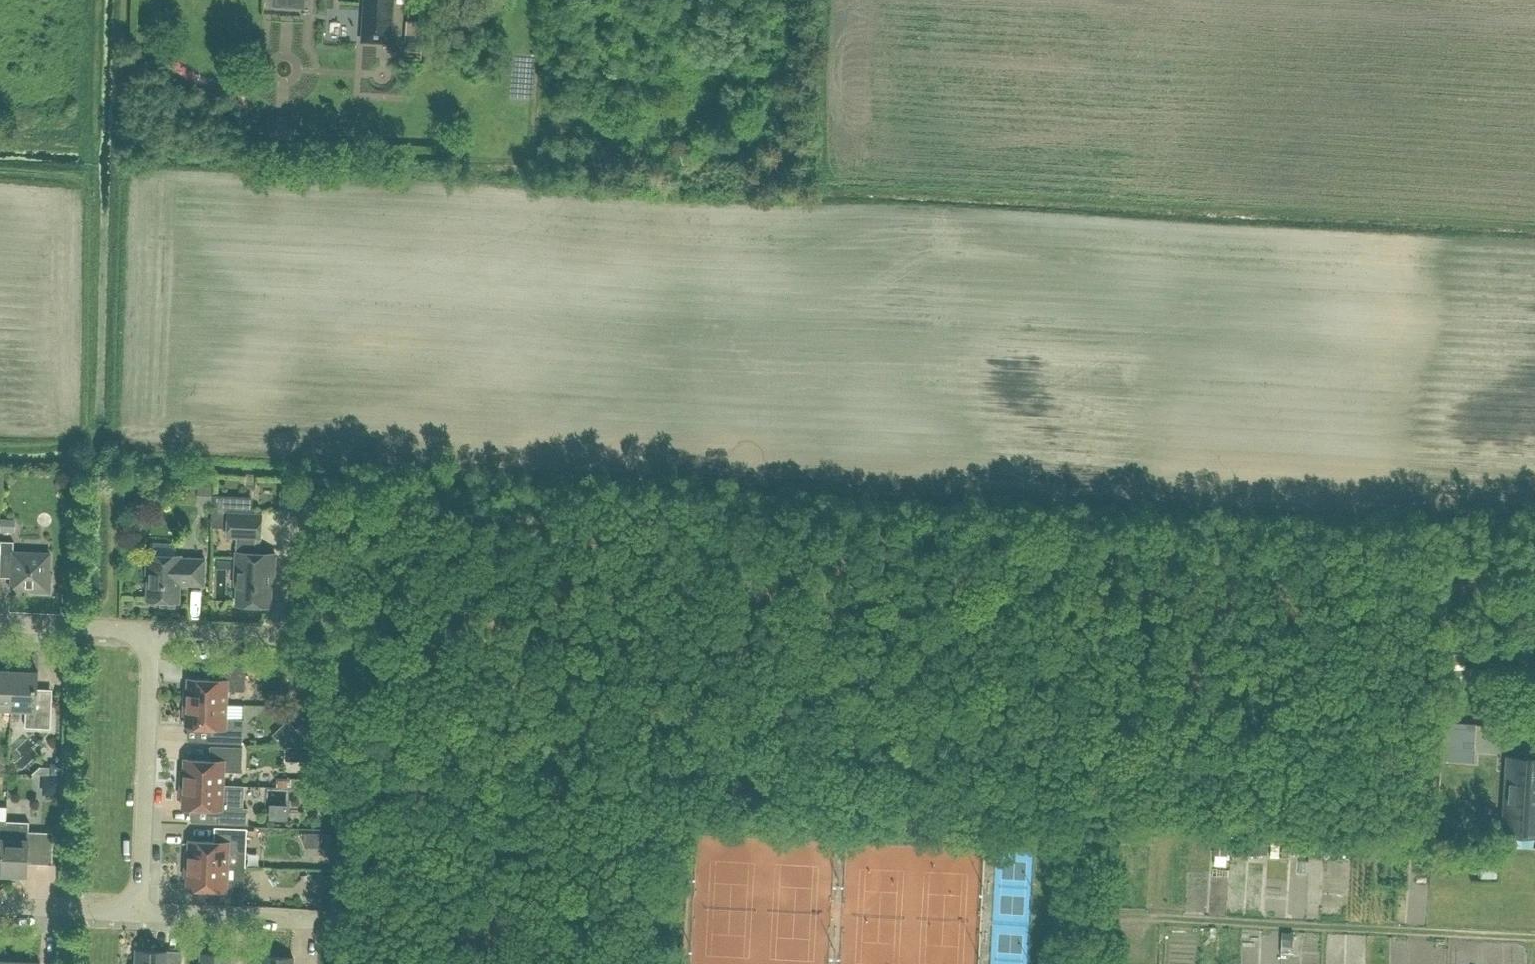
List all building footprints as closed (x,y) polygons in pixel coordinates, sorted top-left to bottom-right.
[(363,40),(389,41),(392,0),(365,0),(363,40)] [(422,36),(406,35),(405,47),(421,48),(422,36)] [(213,526),(228,526),(228,536),(238,536),(237,552),(236,552),(235,584),(237,584),(236,604),(271,605),(272,573),(275,573),(276,553),(254,552),(255,537),(261,537),(262,513),(250,513),(251,495),(214,493),(213,526)] [(21,529),(20,518),(3,519),(4,530),(21,529)] [(53,573),(49,573),(50,553),(14,551),(14,541),(1,540),(0,566),(0,576),(12,577),(11,588),(31,589),(31,593),(52,593),(53,573)] [(147,600),(161,600),(161,605),(175,606),(175,601),(179,601),(180,583),(204,584),(205,558),(181,557),(181,555),(148,554),(147,574),(148,574),(147,600)] [(1502,631),(1503,644),(1517,643),(1517,631),(1502,631)] [(1443,680),(1466,680),(1465,652),(1444,651),(1443,680)] [(185,689),(184,702),(227,704),(228,690),(245,690),(246,666),(214,665),(213,679),(188,678),(187,690),(185,689)] [(13,670),(0,669),(0,708),(11,708),(13,670)] [(38,671),(13,670),(11,708),(26,709),(25,726),(51,728),(53,688),(38,688),(38,671)] [(1534,730),(1534,689),(1516,689),(1515,729),(1534,730)] [(227,704),(184,702),(184,714),(186,714),(186,726),(211,727),(211,741),(243,743),(244,718),(227,718),(227,704)] [(1507,732),(1501,834),(1533,836),(1534,803),(1534,734),(1507,732)] [(314,747),(314,734),(289,734),(289,746),(314,747)] [(181,782),(224,784),(224,770),(242,771),(243,747),(210,746),(210,760),(185,759),(184,770),(181,770),(181,782)] [(307,748),(288,751),(290,764),(309,762),(307,748)] [(224,784),(181,782),(180,795),(183,795),(183,807),(208,808),(207,822),(239,823),(240,799),(223,798),(224,784)] [(289,796),(290,820),(311,819),(310,795),(289,796)] [(11,806),(0,806),(0,818),(11,818),(11,806)] [(29,821),(6,820),(4,874),(27,875),(28,863),(53,864),(54,832),(29,831),(29,821)] [(186,851),(185,864),(228,866),(245,866),(246,851),(241,851),(242,842),(246,842),(247,828),(215,827),(214,841),(189,840),(189,851),(186,851)] [(1254,833),(1253,852),(1267,853),(1268,834),(1254,833)] [(274,865),(273,840),(254,841),(255,865),(274,865)] [(834,857),(845,858),(845,844),(835,844),(834,857)] [(1196,854),(1195,908),(1214,908),(1215,855),(1196,854)] [(1222,912),(1233,912),(1233,861),(1221,861),(1222,912)] [(228,866),(185,864),(185,876),(188,876),(187,888),(212,889),(212,903),(244,904),(245,880),(228,879),(228,866)] [(1267,894),(1268,865),(1252,865),(1251,894),(1267,894)] [(321,906),(340,907),(341,890),(322,889),(321,906)] [(166,951),(137,950),(136,963),(166,963),(166,951)] [(231,954),(201,953),(201,963),(231,963),(231,954)] [(293,957),(263,956),(263,963),(293,963),(293,957)]
